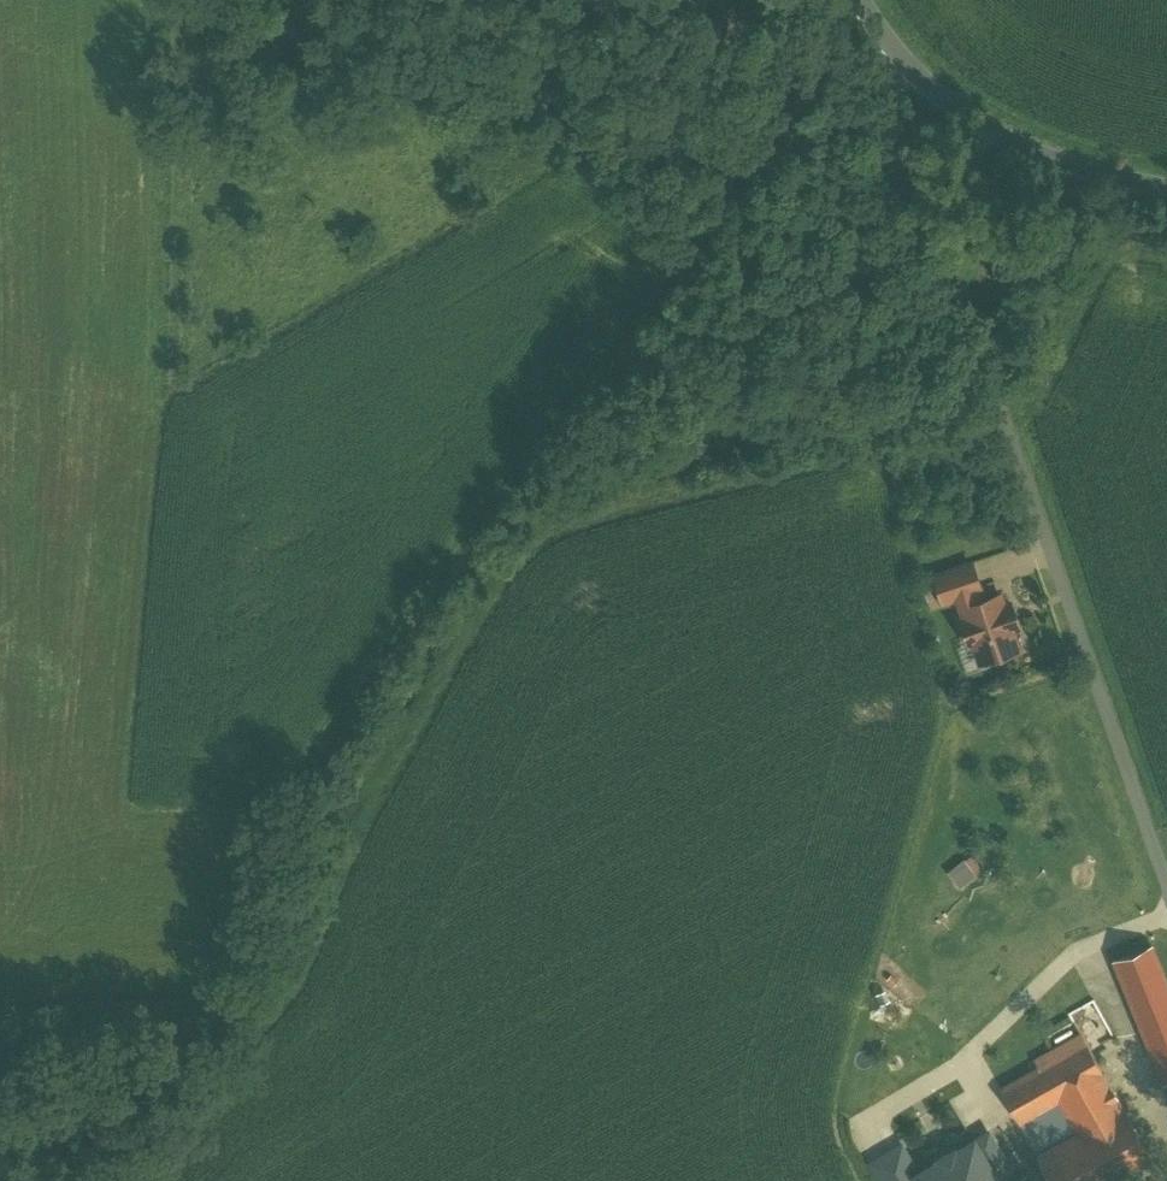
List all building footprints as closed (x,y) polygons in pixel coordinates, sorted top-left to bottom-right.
[(971,564),(935,577),(943,602),(958,597),(978,590),(980,589),(971,564)] [(999,595),(982,601),(978,590),(958,597),(966,619),(961,621),(969,643),(979,640),(986,660),(1018,649),(1011,629),(1018,626),(1010,604),(1003,606),(999,595)] [(965,887),(984,874),(971,857),(953,870),(965,887)] [(1114,960),(1144,1033),(1166,1024),(1166,988),(1150,946),(1114,960)] [(1030,1065),(1010,1068),(1012,1083),(1085,1042),(1081,1034),(1036,1060),(1036,1062),(1030,1065)] [(1000,1089),(1019,1124),(1022,1122),(1041,1155),(1037,1157),(1050,1180),(1111,1180),(1151,1159),(1124,1109),(1123,1110),(1085,1042),(1012,1083),(1000,1089)] [(1152,1052),(1165,1084),(1166,1083),(1166,1047),(1152,1052)] [(917,1175),(920,1180),(996,1180),(993,1177),(1008,1168),(988,1134),(973,1142),(917,1175)]
